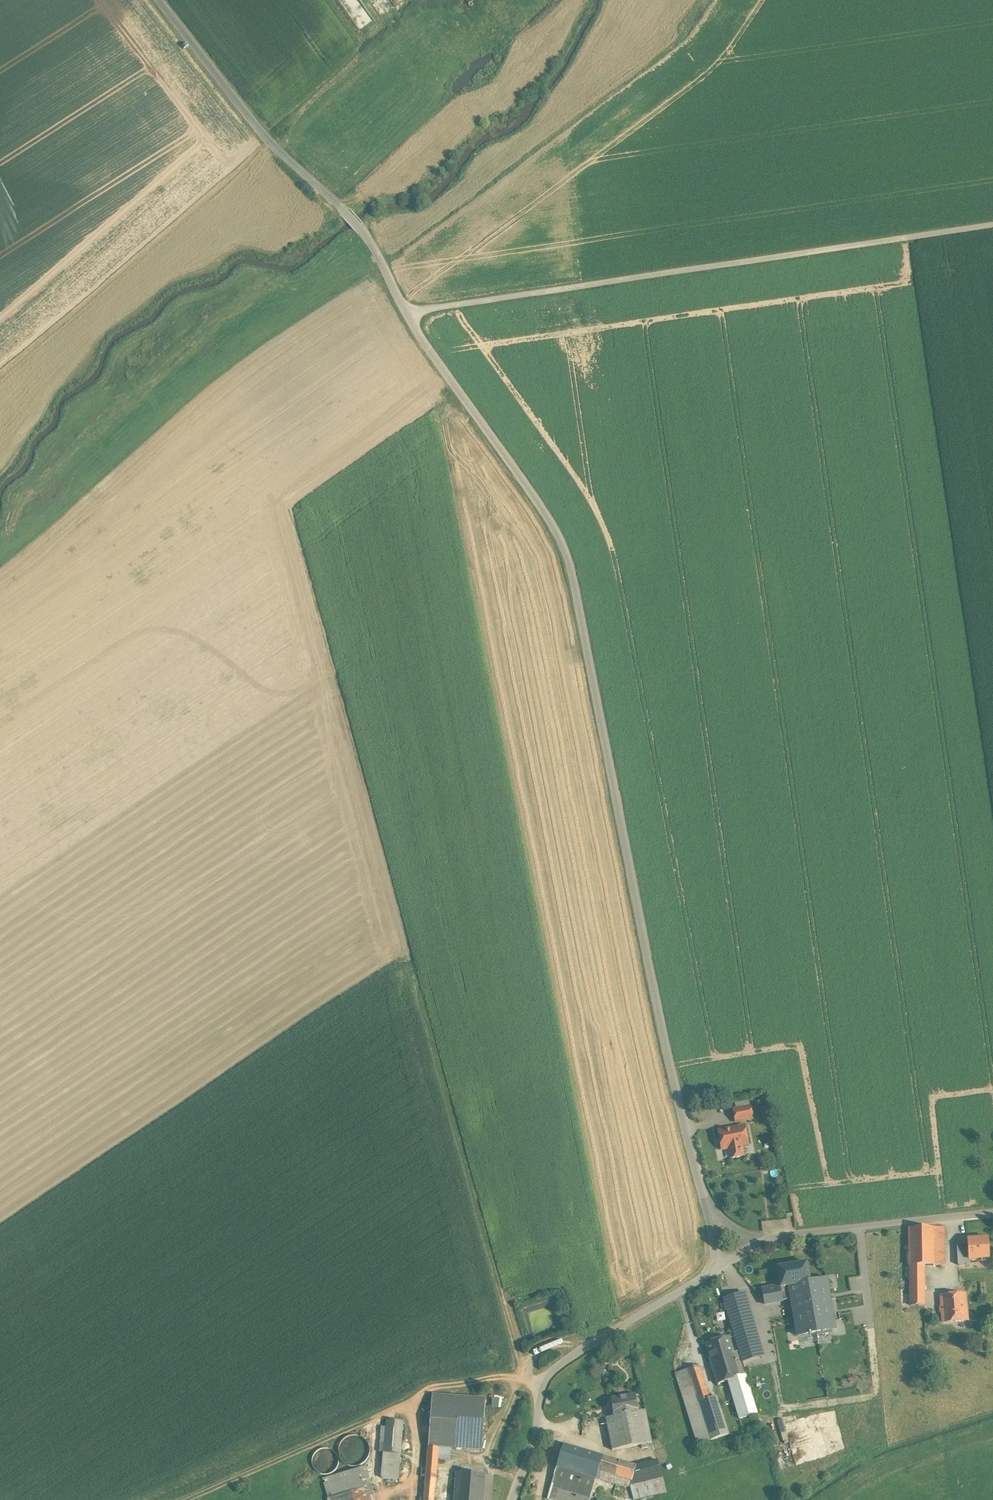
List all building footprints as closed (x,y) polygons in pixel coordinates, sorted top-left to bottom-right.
[(382,15),(394,6),(390,0),(370,0),(382,15)] [(752,1106),(735,1109),(737,1122),(754,1119),(752,1106)] [(746,1128),(718,1132),(721,1155),(729,1154),(730,1164),(747,1162),(745,1151),(750,1150),(746,1128)] [(934,1246),(934,1228),(909,1228),(910,1266),(924,1266),(934,1266),(934,1246)] [(944,1246),(944,1228),(934,1228),(934,1246),(944,1246)] [(988,1239),(968,1240),(968,1244),(957,1245),(958,1265),(970,1264),(970,1260),(989,1259),(988,1239)] [(945,1265),(944,1246),(934,1246),(934,1266),(937,1266),(942,1265),(942,1266),(945,1265)] [(807,1262),(777,1267),(780,1287),(780,1288),(811,1282),(807,1262)] [(924,1266),(910,1266),(911,1313),(925,1313),(924,1266)] [(811,1282),(780,1288),(780,1287),(763,1290),(766,1304),(792,1298),(793,1306),(781,1308),(786,1338),(834,1329),(826,1280),(811,1282)] [(731,1284),(720,1287),(722,1293),(723,1293),(733,1290),(731,1284)] [(963,1288),(941,1290),(945,1343),(969,1340),(971,1325),(976,1323),(975,1315),(970,1316),(969,1314),(966,1314),(963,1288)] [(733,1290),(723,1293),(725,1300),(734,1297),(733,1290)] [(754,1292),(734,1297),(725,1300),(724,1300),(738,1352),(739,1352),(740,1354),(740,1355),(740,1357),(745,1374),(777,1365),(765,1324),(763,1325),(754,1292)] [(729,1338),(706,1344),(711,1361),(733,1354),(729,1338)] [(738,1352),(733,1354),(711,1361),(718,1384),(729,1381),(734,1379),(745,1417),(740,1419),(742,1427),(759,1422),(745,1374),(740,1357),(740,1355),(740,1354),(739,1352),(738,1352)] [(709,1399),(698,1366),(675,1373),(678,1385),(680,1384),(692,1380),(711,1441),(729,1435),(717,1397),(709,1399)] [(791,1373),(770,1379),(796,1466),(817,1460),(791,1373)] [(745,1417),(734,1379),(729,1381),(740,1419),(745,1417)] [(711,1441),(692,1380),(680,1384),(699,1444),(711,1441)] [(485,1399),(433,1395),(431,1420),(483,1424),(485,1399)] [(635,1395),(611,1399),(614,1417),(638,1413),(635,1395)] [(494,1398),(492,1406),(500,1408),(501,1399),(494,1398)] [(614,1417),(606,1419),(612,1451),(652,1443),(646,1411),(638,1413),(614,1417)] [(388,1420),(385,1452),(399,1453),(402,1421),(388,1420)] [(483,1424),(431,1420),(427,1469),(436,1470),(438,1447),(482,1450),(484,1424),(483,1424)] [(369,1457),(370,1451),(369,1445),(365,1440),(360,1437),(354,1436),(348,1437),(343,1440),(340,1446),(339,1452),(340,1458),(343,1463),(348,1466),(354,1467),(360,1466),(365,1462),(369,1457)] [(603,1456),(564,1444),(557,1467),(596,1478),(603,1456)] [(319,1451),(319,1468),(335,1468),(335,1451),(319,1451)] [(399,1453),(385,1452),(382,1478),(397,1480),(399,1453)] [(637,1466),(603,1456),(596,1478),(625,1487),(630,1486),(637,1466)] [(658,1460),(637,1466),(630,1486),(634,1499),(666,1491),(658,1460)] [(368,1487),(363,1467),(322,1478),(328,1499),(342,1499),(340,1495),(368,1487)] [(557,1467),(547,1498),(553,1499),(590,1499),(596,1478),(557,1467)] [(436,1470),(427,1469),(424,1499),(434,1499),(436,1470)] [(456,1472),(454,1499),(482,1499),(484,1474),(456,1472)] [(225,1489),(229,1498),(236,1494),(232,1485),(225,1489)] [(368,1487),(340,1495),(342,1499),(372,1499),(368,1487)]
